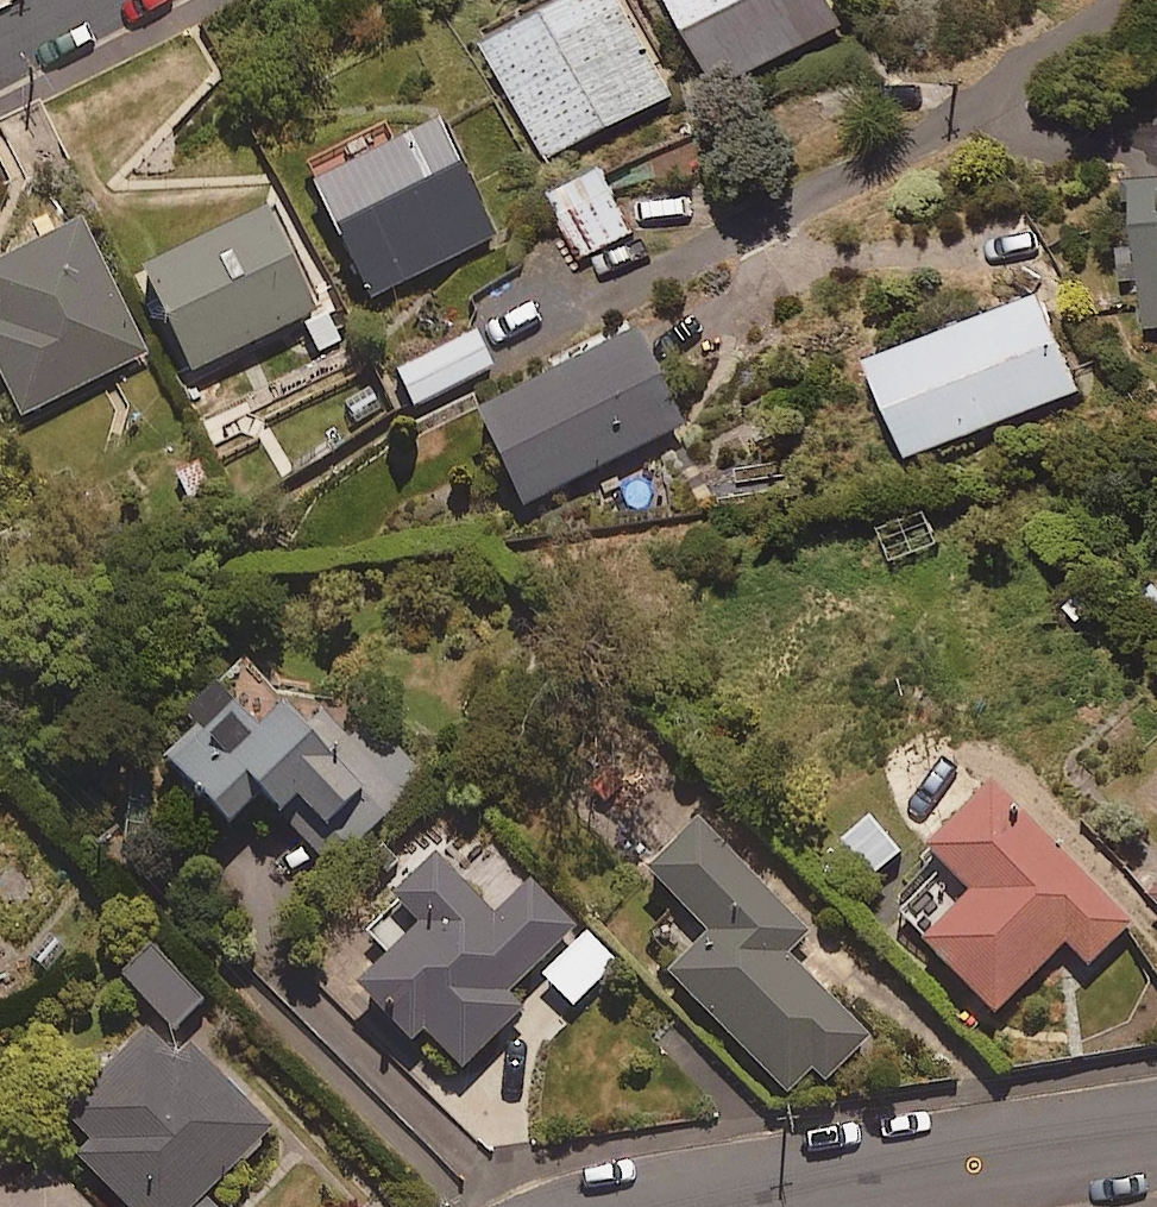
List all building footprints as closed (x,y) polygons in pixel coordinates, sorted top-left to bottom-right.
[(541,160),(668,95),(619,0),(563,0),(480,43),(541,160)] [(823,0),(666,0),(714,90),(837,25),(823,0)] [(307,162),(373,297),(500,234),(443,118),(400,139),(391,121),(307,162)] [(629,234),(598,170),(547,195),(579,259),(629,234)] [(1126,183),(1142,344),(1156,343),(1156,180),(1126,183)] [(146,270),(194,370),(320,309),(272,209),(146,270)] [(27,413),(147,355),(84,223),(0,263),(0,358),(27,413)] [(1074,392),(1038,295),(862,362),(899,459),(1074,392)] [(332,305),(300,320),(319,360),(350,345),(332,305)] [(481,409),(529,503),(684,425),(632,322),(553,362),(557,370),(481,409)] [(494,366),(478,332),(399,370),(415,404),(494,366)] [(309,719),(292,701),(266,726),(223,682),(193,711),(205,723),(169,757),(233,824),(264,795),(333,866),(424,779),(368,721),(349,740),(319,709),(309,719)] [(1123,929),(983,788),(920,851),(964,896),(915,945),(987,1018),(1060,945),(1084,968),(1123,929)] [(786,952),(806,933),(699,822),(650,869),(715,935),(675,973),(790,1092),(816,1067),(828,1080),(870,1039),(786,952)] [(459,878),(440,859),(368,931),(393,957),(365,985),(419,1038),(427,1030),(466,1068),(524,1010),(509,996),(577,927),(494,844),(459,878)] [(205,1000),(155,947),(125,976),(176,1029),(205,1000)] [(79,1154),(131,1206),(226,1206),(213,1194),(276,1131),(188,1042),(173,1056),(152,1034),(68,1116),(93,1141),(79,1154)] [(47,1166),(23,1190),(0,1167),(0,1206),(88,1206),(47,1166)]
